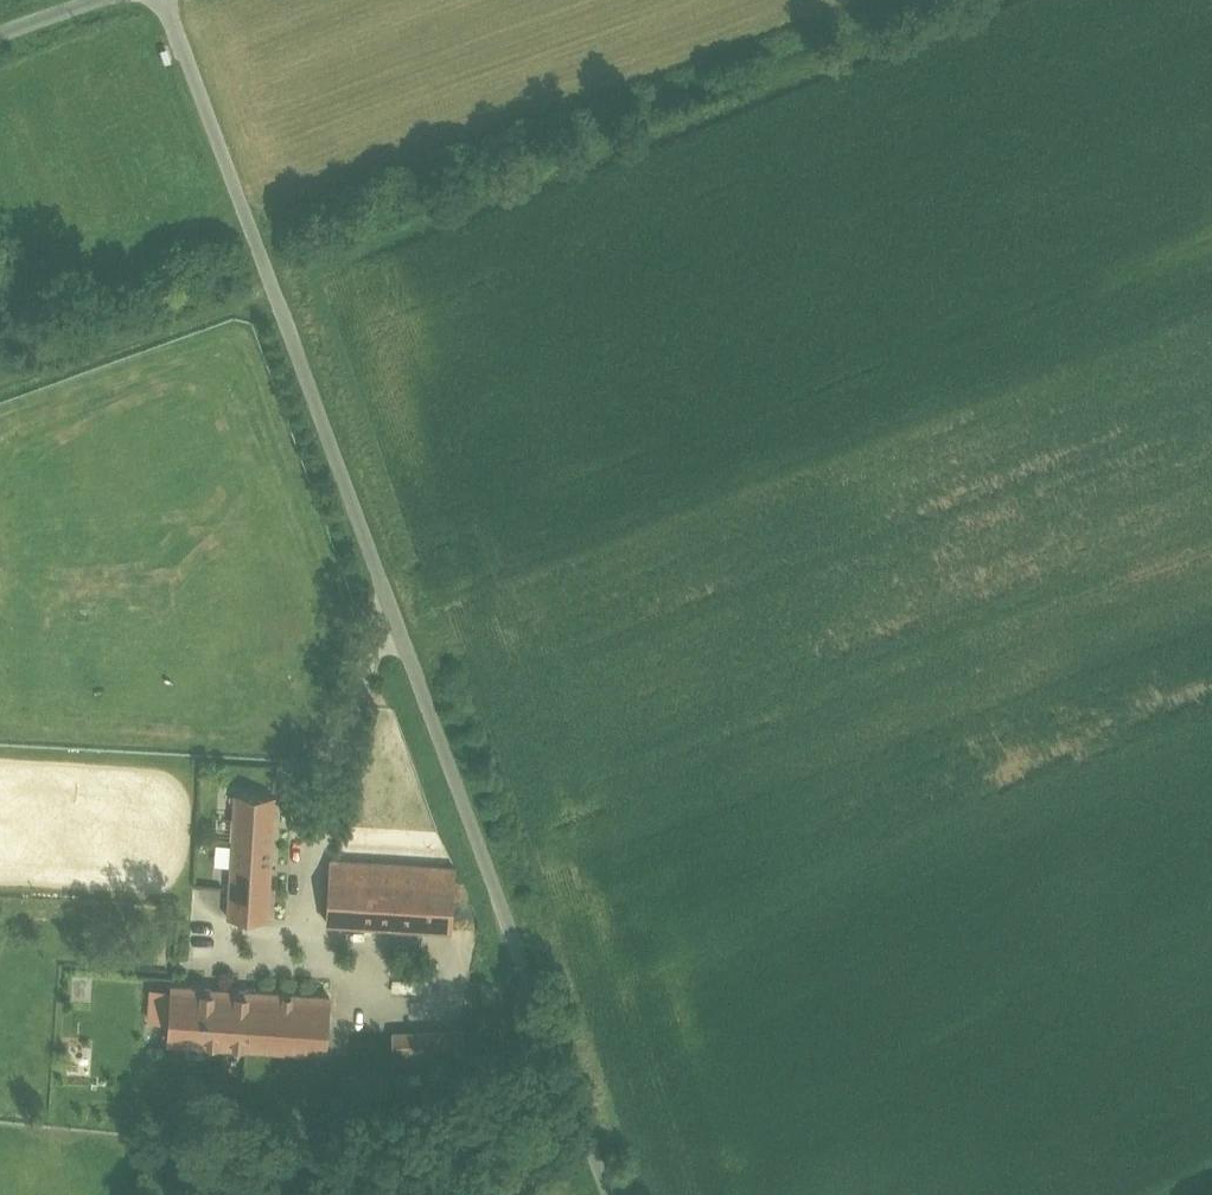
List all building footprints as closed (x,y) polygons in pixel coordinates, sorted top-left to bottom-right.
[(274,800),(237,797),(229,917),(266,919),(274,800)] [(453,868),(333,862),(330,924),(450,930),(453,868)] [(328,994),(170,980),(165,1034),(324,1047),(328,994)] [(471,1024),(394,1028),(396,1065),(473,1061),(471,1024)]
